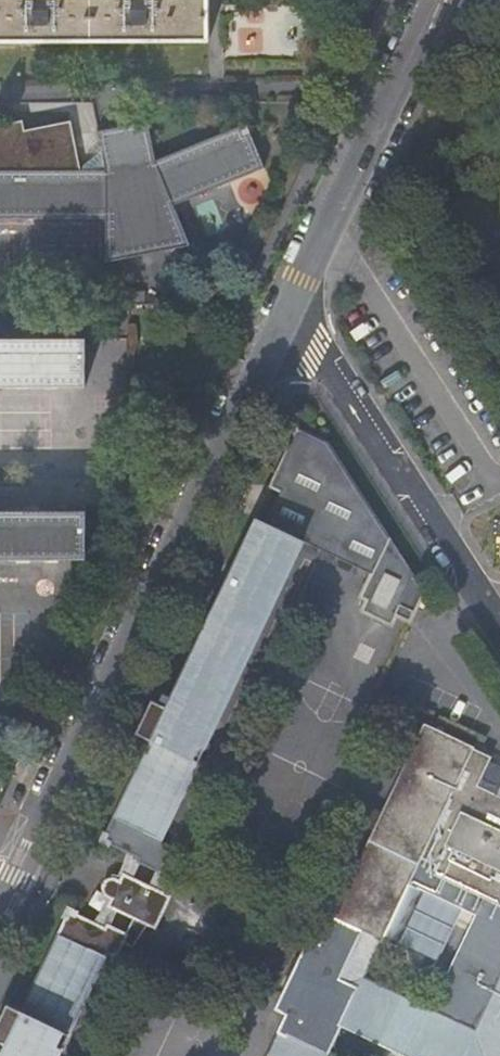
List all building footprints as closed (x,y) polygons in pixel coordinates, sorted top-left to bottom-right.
[(207,44),(207,0),(0,0),(0,43),(207,44)] [(101,226),(102,269),(189,253),(171,212),(261,175),(244,132),(156,168),(147,124),(97,134),(105,173),(81,174),(71,125),(24,135),(22,125),(0,129),(0,226),(101,226)] [(87,387),(87,340),(0,340),(0,388),(87,387)] [(150,739),(103,838),(139,856),(137,860),(156,869),(166,851),(159,841),(302,540),(339,558),(371,573),(360,595),(367,599),(362,609),(391,624),(396,614),(409,620),(423,592),(385,533),(349,477),(326,443),(298,429),(271,486),(279,490),(264,522),(255,518),(165,707),(151,700),(136,732),(150,739)] [(88,561),(87,511),(0,512),(0,562),(88,561)] [(476,786),(490,758),(425,726),(319,945),(309,940),(273,1012),(285,1017),(267,1055),(325,1055),(340,1024),(396,1052),(405,1055),(499,1055),(499,798),(476,786)] [(169,895),(123,874),(119,881),(114,879),(109,879),(103,884),(103,893),(106,897),(110,899),(107,905),(154,927),(169,895)] [(79,916),(69,911),(61,927),(21,1012),(7,1005),(0,1019),(0,1042),(5,1044),(0,1055),(57,1055),(105,955),(117,953),(126,934),(107,925),(105,928),(79,916)]
